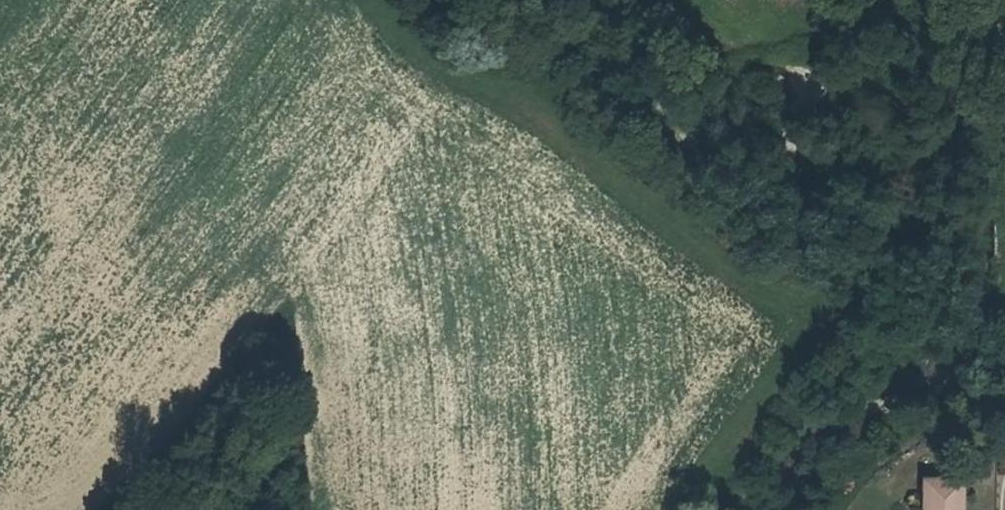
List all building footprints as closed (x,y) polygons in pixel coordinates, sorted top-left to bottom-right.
[(926,477),(925,509),(963,509),(963,478),(926,477)]
